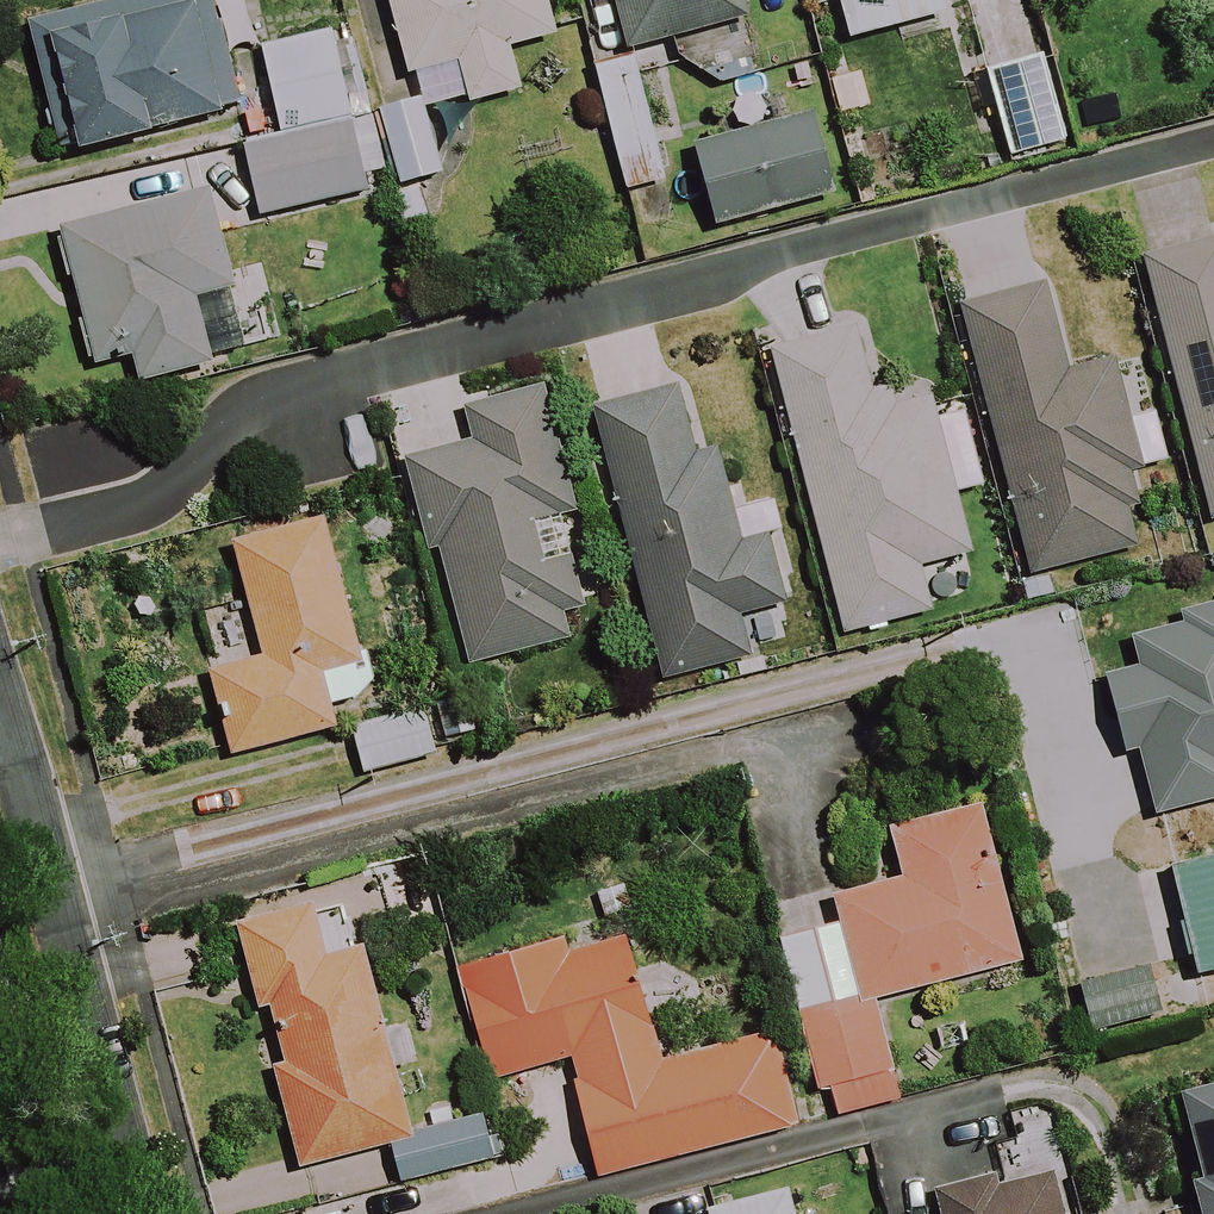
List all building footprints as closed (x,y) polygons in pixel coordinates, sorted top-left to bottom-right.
[(207,0),(132,0),(27,27),(60,156),(235,111),(207,0)] [(406,78),(417,76),(426,113),(516,90),(506,51),(553,39),(543,0),(386,0),(406,78)] [(618,48),(741,22),(737,0),(608,0),(618,48)] [(838,46),(942,16),(938,0),(825,0),(838,46)] [(365,195),(330,35),(259,51),(279,140),(242,148),(258,219),(365,195)] [(662,183),(631,57),(592,67),(623,192),(662,183)] [(1063,145),(1041,61),(985,75),(1007,160),(1063,145)] [(440,176),(417,102),(373,115),(395,190),(440,176)] [(833,197),(813,117),(693,148),(714,228),(833,197)] [(136,385),(210,368),(195,299),(233,290),(211,193),(58,228),(89,368),(130,359),(136,385)] [(1145,258),(1210,521),(1213,520),(1213,241),(1145,258)] [(1029,574),(1132,549),(1122,510),(1147,504),(1111,363),(1067,374),(1045,287),(962,307),(1029,574)] [(877,400),(857,322),(768,345),(843,636),(928,614),(916,567),(967,554),(952,495),(980,488),(962,416),(933,424),(923,388),(877,400)] [(569,510),(541,391),(465,410),(474,447),(405,463),(427,554),(437,552),(465,668),(567,644),(558,603),(576,599),(555,513),(569,510)] [(693,468),(674,392),(593,412),(660,681),(746,659),(736,619),(781,607),(764,540),(736,547),(715,463),(693,468)] [(366,657),(331,519),(232,544),(260,657),(207,670),(229,759),(338,731),(322,668),(366,657)] [(1132,628),(1142,668),(1105,678),(1126,759),(1136,756),(1153,819),(1213,803),(1213,606),(1132,628)] [(435,756),(424,711),(350,731),(362,776),(435,756)] [(1018,964),(979,812),(887,836),(898,880),(830,897),(771,912),(824,1121),(899,1102),(873,1001),(1018,964)] [(1172,866),(1193,976),(1213,972),(1213,858),(1172,866)] [(322,949),(311,907),(234,927),(256,1009),(264,1007),(280,1067),(269,1069),(296,1171),(387,1148),(397,1185),(492,1160),(481,1117),(409,1136),(391,1069),(411,1064),(402,1030),(382,1035),(357,940),(322,949)] [(661,1064),(624,927),(564,943),(457,971),(486,1082),(565,1061),(597,1180),(793,1128),(769,1036),(661,1064)] [(1178,1099),(1201,1213),(1213,1213),(1213,1092),(1178,1099)] [(1053,1175),(995,1190),(991,1175),(922,1193),(928,1213),(1063,1213),(1053,1175)] [(787,1191),(706,1211),(707,1213),(793,1213),(787,1191)]
